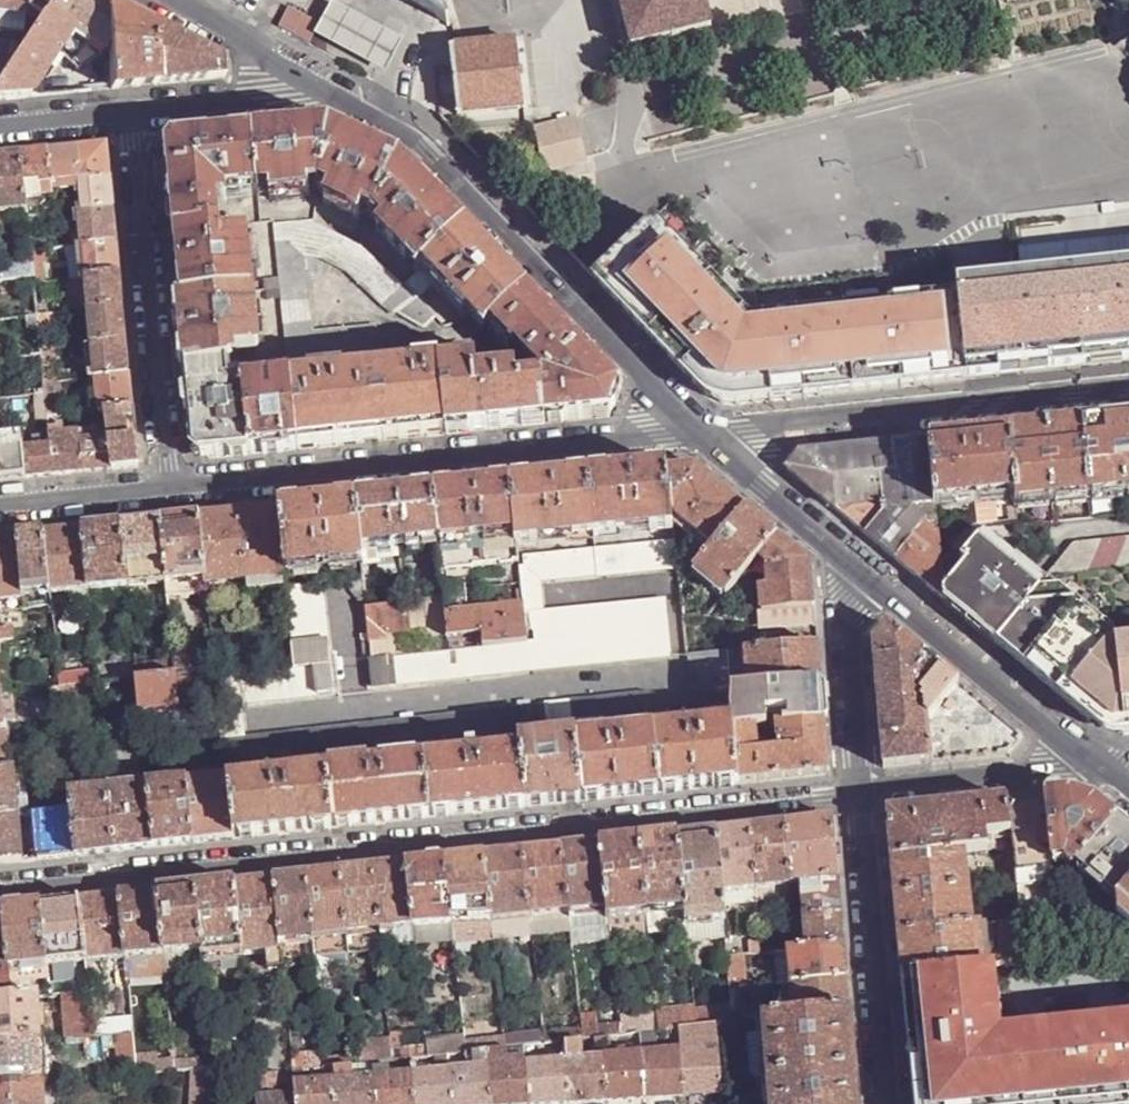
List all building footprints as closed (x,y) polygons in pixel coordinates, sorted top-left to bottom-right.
[(27,13),(28,9),(29,0),(0,0),(0,11),(27,13)] [(44,17),(49,10),(53,12),(53,11),(57,0),(29,0),(28,9),(44,17)] [(53,11),(72,27),(72,29),(105,50),(111,43),(108,0),(57,0),(53,11)] [(223,59),(190,42),(131,11),(111,0),(108,0),(111,43),(115,88),(175,81),(224,76),(223,59)] [(335,0),(330,0),(313,31),(385,68),(402,36),(335,0)] [(422,3),(452,22),(453,22),(445,0),(415,0),(422,3)] [(714,27),(706,0),(623,0),(635,47),(714,27)] [(29,97),(56,54),(72,29),(72,27),(53,11),(53,12),(49,10),(44,17),(25,44),(0,81),(0,100),(16,98),(29,97)] [(12,29),(11,41),(25,44),(26,31),(12,29)] [(115,88),(111,43),(105,50),(72,29),(56,54),(80,89),(81,91),(86,90),(86,88),(90,88),(90,90),(115,88)] [(25,44),(11,41),(0,40),(0,81),(25,44)] [(519,41),(453,48),(455,67),(459,114),(526,108),(519,41)] [(56,54),(29,97),(81,91),(80,89),(56,54)] [(588,160),(578,118),(538,128),(548,170),(588,160)] [(253,129),(259,188),(270,187),(271,195),(312,192),(311,183),(322,182),(332,122),(287,126),(253,129)] [(332,122),(322,182),(331,186),(326,198),(363,216),(368,204),(378,208),(403,155),(364,137),(332,122)] [(259,188),(253,129),(214,132),(184,135),(166,157),(173,230),(219,225),(221,225),(217,192),(259,188)] [(107,142),(77,145),(81,176),(110,173),(108,153),(107,142)] [(59,147),(49,148),(53,178),(53,179),(81,176),(77,145),(59,147)] [(35,150),(21,151),(25,196),(41,194),(39,180),(53,178),(49,148),(35,150)] [(26,207),(26,204),(25,196),(21,151),(2,153),(0,153),(0,209),(26,207)] [(433,186),(403,155),(378,208),(377,210),(386,219),(378,228),(409,260),(413,256),(423,266),(424,265),(468,223),(433,186)] [(110,173),(81,176),(84,197),(85,207),(113,204),(111,185),(110,173)] [(81,176),(53,179),(54,186),(77,185),(78,198),(84,197),(81,176)] [(39,180),(41,194),(54,193),(54,186),(53,179),(53,178),(39,180)] [(55,200),(56,210),(80,208),(85,207),(84,197),(78,198),(55,200)] [(676,199),(596,276),(624,305),(629,310),(690,374),(707,392),(741,403),(818,395),(921,384),(969,379),(958,285),(892,292),(890,275),(762,289),(676,199)] [(55,200),(26,204),(26,207),(27,214),(37,213),(56,210),(55,200)] [(117,237),(113,204),(85,207),(80,208),(83,242),(117,237)] [(27,214),(30,247),(39,246),(41,246),(37,213),(27,214)] [(409,349),(407,333),(378,328),(377,323),(315,329),(307,253),(323,256),(350,269),(385,304),(396,311),(400,310),(427,325),(440,316),(407,281),(405,283),(362,242),(315,220),(316,217),(276,221),(289,360),(409,349)] [(468,223),(424,265),(473,317),(487,330),(493,323),(530,287),(524,281),(483,238),(468,223)] [(249,234),(220,236),(219,225),(173,230),(175,252),(179,251),(179,258),(177,258),(177,266),(178,272),(180,272),(181,278),(178,279),(179,298),(256,290),(249,234)] [(83,242),(87,276),(120,271),(118,250),(117,237),(83,242)] [(1025,277),(1052,274),(1128,266),(1128,237),(1049,245),(1022,248),(1025,277)] [(43,279),(39,246),(30,247),(32,263),(33,275),(34,281),(43,279)] [(0,266),(0,279),(22,276),(33,275),(32,263),(0,266)] [(958,285),(969,379),(1026,372),(1062,368),(1128,361),(1128,266),(1052,274),(1025,277),(958,285)] [(87,276),(90,308),(123,304),(121,287),(120,271),(87,276)] [(23,287),(34,286),(34,281),(33,275),(22,276),(23,287)] [(46,312),(43,279),(34,281),(34,286),(36,302),(37,314),(46,312)] [(530,287),(493,323),(517,348),(519,346),(550,378),(544,385),(548,422),(611,416),(625,386),(575,333),(530,287)] [(183,337),(186,366),(229,362),(231,361),(236,359),(236,353),(261,350),(256,290),(179,298),(183,337)] [(37,314),(36,302),(25,304),(26,315),(37,314)] [(90,308),(93,342),(127,338),(125,323),(123,304),(90,308)] [(53,346),(49,312),(46,312),(37,314),(41,347),(53,346)] [(128,352),(127,338),(93,342),(92,342),(95,375),(130,371),(128,352)] [(53,346),(41,347),(41,352),(42,364),(44,378),(44,380),(56,379),(53,346)] [(31,353),(33,365),(42,364),(41,352),(31,353)] [(548,422),(544,385),(543,380),(519,382),(518,372),(480,375),(478,361),(442,365),(449,432),(501,427),(548,422)] [(252,452),(245,378),(231,379),(229,362),(186,366),(193,438),(215,456),(232,454),(252,452)] [(418,435),(449,432),(442,365),(442,363),(377,370),(383,438),(418,435)] [(377,370),(291,378),(298,447),(340,443),(383,438),(377,370)] [(95,375),(99,409),(106,408),(133,405),(131,385),(130,371),(95,375)] [(291,373),(245,378),(252,452),(282,449),(298,447),(291,378),(291,373)] [(34,379),(35,392),(45,391),(44,380),(44,378),(34,379)] [(56,379),(44,380),(45,391),(47,414),(59,413),(56,379)] [(38,435),(49,434),(47,414),(45,391),(35,392),(34,392),(38,435)] [(133,405),(106,408),(109,437),(109,438),(136,434),(135,420),(133,405)] [(1091,498),(1127,494),(1128,494),(1128,418),(1110,420),(1083,423),(1091,498)] [(1043,427),(1011,431),(1017,496),(1018,505),(1091,498),(1083,423),(1043,427)] [(80,440),(79,432),(80,431),(80,430),(78,429),(77,431),(49,434),(50,443),(53,474),(72,472),(84,471),(80,440)] [(930,439),(935,504),(1017,496),(1011,431),(966,435),(930,439)] [(109,438),(112,468),(131,466),(139,465),(136,434),(109,438)] [(11,447),(11,438),(0,439),(0,448),(11,447)] [(109,438),(80,440),(84,471),(99,469),(112,468),(109,438)] [(883,548),(895,557),(925,521),(938,532),(937,526),(935,504),(930,439),(908,441),(895,442),(898,473),(883,475),(886,511),(868,534),(883,548)] [(827,500),(868,534),(886,511),(883,475),(898,473),(895,442),(820,450),(801,451),(788,467),(827,500)] [(50,443),(23,446),(27,477),(42,475),(53,474),(50,443)] [(23,446),(11,447),(0,448),(0,480),(16,478),(27,477),(23,446)] [(692,463),(670,466),(675,513),(716,544),(748,506),(697,463),(692,463)] [(591,474),(597,534),(619,532),(618,523),(648,521),(649,528),(677,526),(675,513),(670,466),(658,467),(606,473),(591,474)] [(527,481),(512,483),(518,534),(519,542),(540,540),(539,532),(574,529),(575,536),(597,534),(591,474),(574,476),(527,481)] [(434,491),(440,542),(518,534),(512,483),(495,484),(447,489),(434,491)] [(356,499),(362,550),(401,547),(440,542),(434,491),(423,492),(370,498),(356,499)] [(285,568),(363,560),(362,550),(356,499),(339,501),(289,506),(279,507),(285,568)] [(760,516),(748,506),(716,544),(697,567),(728,592),(759,554),(779,531),(760,516)] [(247,580),(286,576),(285,568),(279,507),(252,510),(240,511),(247,580)] [(215,514),(201,516),(207,576),(207,584),(247,580),(240,511),(215,514)] [(176,518),(161,520),(167,580),(207,576),(201,516),(176,518)] [(128,584),(167,580),(161,520),(136,522),(121,524),(128,584)] [(897,558),(944,598),(943,588),(941,566),(938,532),(925,521),(895,557),(897,558)] [(103,526),(84,528),(90,588),(128,584),(121,524),(103,526)] [(62,530),(44,532),(50,586),(51,592),(90,588),(84,528),(62,530)] [(779,531),(759,554),(768,561),(770,583),(762,584),(763,610),(816,605),(815,598),(812,560),(789,540),(779,531)] [(29,533),(19,535),(25,589),(50,586),(44,532),(29,533)] [(443,569),(521,561),(520,555),(519,542),(518,534),(440,542),(443,569)] [(0,536),(0,599),(25,596),(25,589),(19,535),(1,536),(0,536)] [(996,641),(1040,587),(1025,575),(978,537),(961,557),(966,560),(972,566),(944,598),(974,623),(996,641)] [(1094,571),(1115,568),(1126,537),(1105,539),(1094,571)] [(1126,537),(1115,568),(1128,566),(1128,537),(1126,537)] [(674,654),(668,598),(547,610),(544,580),(681,566),(678,539),(526,555),(527,564),(522,565),(527,606),(526,606),(528,630),(534,630),(536,632),(537,640),(529,640),(529,642),(486,646),(471,648),(466,649),(388,656),(374,658),(375,685),(674,654)] [(1071,573),(1094,571),(1105,539),(1082,541),(1071,573)] [(1071,573),(1082,541),(1074,542),(1049,575),(1071,573)] [(941,566),(943,588),(966,560),(961,557),(954,551),(941,566)] [(943,588),(944,598),(972,566),(966,560),(943,588)] [(996,641),(1042,679),(1091,720),(1097,722),(1096,724),(1100,725),(1101,724),(1106,726),(1120,730),(1119,731),(1123,732),(1128,733),(1128,566),(1115,568),(1094,571),(1071,573),(1049,575),(1040,587),(996,641)] [(247,580),(249,592),(288,588),(287,584),(286,576),(247,580)] [(350,585),(358,595),(360,595),(367,594),(365,577),(350,578),(350,585)] [(336,690),(325,581),(287,584),(288,588),(297,668),(258,672),(218,677),(219,685),(227,764),(426,743),(522,732),(521,728),(559,724),(556,701),(248,734),(244,701),(336,690)] [(470,612),(467,582),(455,583),(444,585),(448,614),(470,612)] [(364,633),(371,632),(368,605),(367,594),(360,595),(364,633)] [(406,601),(368,605),(371,632),(371,637),(372,639),(385,638),(385,630),(409,627),(406,601)] [(816,605),(763,610),(766,628),(818,623),(816,605)] [(448,614),(450,639),(484,636),(486,646),(529,642),(529,640),(528,630),(526,606),(470,612),(448,614)] [(960,682),(890,625),(876,641),(881,701),(886,766),(936,761),(933,719),(960,682)] [(17,642),(15,627),(0,629),(0,643),(17,642)] [(369,686),(375,685),(374,658),(372,639),(371,637),(364,637),(369,686)] [(374,658),(388,656),(385,638),(372,639),(374,658)] [(821,656),(819,643),(731,650),(735,688),(823,682),(821,656)] [(215,649),(175,652),(175,660),(177,673),(217,669),(215,649)] [(696,685),(733,689),(735,688),(731,650),(693,653),(696,685)] [(175,660),(136,663),(136,664),(138,678),(177,673),(175,660)] [(136,664),(136,663),(98,667),(98,669),(99,682),(138,678),(136,664)] [(99,682),(98,669),(59,673),(60,686),(99,682)] [(179,690),(219,685),(218,677),(217,669),(177,673),(179,690)] [(177,673),(138,678),(139,688),(141,710),(180,706),(179,690),(177,673)] [(99,682),(100,693),(139,688),(138,678),(99,682)] [(60,686),(61,697),(100,693),(99,682),(60,686)] [(824,696),(823,682),(735,688),(733,689),(733,705),(735,704),(735,707),(737,720),(738,727),(759,725),(780,724),(826,720),(824,696)] [(983,701),(960,682),(933,719),(936,761),(1010,753),(1025,735),(983,701)] [(574,697),(577,722),(654,713),(678,711),(677,694),(649,690),(574,697)] [(14,691),(2,692),(6,732),(19,730),(14,691)] [(559,724),(577,722),(574,697),(556,701),(559,724)] [(182,716),(180,706),(141,710),(142,720),(182,716)] [(52,715),(53,726),(65,725),(63,713),(52,715)] [(730,783),(744,782),(738,727),(737,720),(656,729),(663,791),(680,789),(730,783)] [(826,720),(780,724),(783,747),(762,749),(759,725),(738,727),(744,782),(831,772),(828,739),(826,720)] [(656,729),(580,738),(586,799),(609,797),(652,792),(663,791),(656,729)] [(11,770),(6,732),(0,732),(0,771),(11,770)] [(586,799),(580,738),(560,740),(559,737),(536,739),(536,742),(522,744),(522,750),(530,805),(562,802),(586,799)] [(522,750),(428,759),(434,816),(479,810),(530,805),(522,750)] [(428,759),(331,770),(337,827),(358,824),(416,818),(434,816),(428,759)] [(65,809),(74,809),(72,793),(68,763),(60,765),(65,809)] [(20,814),(31,813),(26,768),(15,769),(20,814)] [(15,769),(11,770),(0,771),(0,816),(20,814),(15,769)] [(331,770),(229,781),(236,838),(260,835),(319,829),(337,827),(331,770)] [(222,839),(236,838),(229,781),(229,775),(189,780),(195,842),(222,839)] [(189,780),(149,784),(156,847),(176,844),(195,842),(189,780)] [(139,848),(156,847),(149,784),(111,788),(117,851),(139,848)] [(111,788),(72,793),(74,809),(79,855),(100,853),(117,851),(111,788)] [(1046,794),(1053,858),(1054,858),(1068,856),(1078,865),(1118,818),(1105,806),(1097,799),(1068,791),(1046,794)] [(1021,797),(1007,798),(1011,834),(1012,846),(1014,869),(1018,869),(1052,865),(1055,865),(1054,858),(1053,858),(1046,794),(1021,797)] [(890,811),(894,859),(965,851),(989,848),(987,835),(1011,834),(1007,798),(942,805),(890,811)] [(79,855),(74,809),(65,809),(36,813),(41,859),(79,855)] [(20,814),(0,816),(0,864),(26,861),(20,814)] [(805,819),(788,821),(792,879),(805,878),(841,875),(836,815),(805,819)] [(1078,865),(1090,876),(1088,879),(1102,891),(1106,889),(1118,900),(1128,887),(1128,828),(1118,818),(1078,865)] [(759,885),(793,882),(792,879),(788,821),(766,823),(753,825),(759,885)] [(754,886),(759,885),(753,825),(732,827),(719,828),(724,889),(754,886)] [(689,921),(727,916),(726,905),(724,889),(719,828),(696,831),(681,833),(687,908),(689,921)] [(649,912),(687,908),(681,833),(653,836),(641,837),(649,912)] [(617,839),(602,841),(609,907),(610,916),(649,912),(641,837),(617,839)] [(571,910),(609,907),(602,841),(579,844),(564,845),(571,910)] [(533,914),(571,910),(564,845),(548,847),(525,850),(533,914)] [(494,919),(533,914),(525,850),(500,853),(487,854),(494,919)] [(968,889),(965,851),(894,859),(896,882),(897,896),(968,889)] [(455,923),(494,919),(487,854),(465,857),(448,859),(455,923)] [(410,862),(416,926),(427,926),(455,923),(448,859),(423,861),(410,862)] [(383,930),(416,926),(410,862),(387,865),(376,866),(383,930)] [(1052,865),(1018,869),(1023,910),(1056,907),(1052,865)] [(371,931),(383,930),(376,866),(356,868),(343,870),(349,933),(371,931)] [(1004,871),(1006,885),(1014,884),(1015,884),(1014,869),(1004,871)] [(324,872),(310,874),(317,937),(349,933),(343,870),(324,872)] [(290,876),(277,877),(284,940),(317,937),(310,874),(290,876)] [(805,880),(807,913),(844,908),(842,884),(841,875),(805,878),(805,880)] [(238,881),(246,952),(270,950),(272,968),(287,967),(284,940),(277,877),(254,880),(238,881)] [(215,884),(199,886),(206,950),(207,957),(246,952),(238,881),(215,884)] [(1016,903),(1014,884),(1006,885),(1004,885),(1006,903),(1016,903)] [(167,954),(206,950),(199,886),(174,889),(160,890),(167,954)] [(754,886),(724,889),(726,905),(755,903),(754,886)] [(1118,900),(1117,901),(1118,918),(1128,927),(1128,887),(1118,900)] [(901,934),(973,927),(969,889),(968,889),(897,896),(900,922),(901,934)] [(128,956),(167,954),(160,890),(137,893),(122,895),(128,956)] [(88,960),(128,956),(122,895),(94,898),(82,899),(88,960)] [(48,964),(88,960),(82,899),(61,901),(42,903),(48,964)] [(1107,948),(1121,947),(1118,918),(1117,901),(1082,904),(1084,922),(1105,920),(1107,948)] [(15,906),(5,907),(10,967),(48,964),(42,903),(15,906)] [(1018,932),(1084,926),(1084,922),(1082,904),(1073,905),(1059,906),(1056,907),(1023,910),(1017,910),(1018,922),(1018,932)] [(10,967),(5,907),(0,908),(0,969),(10,967)] [(572,926),(611,923),(610,916),(609,907),(571,910),(572,922),(572,926)] [(807,913),(809,945),(847,941),(845,918),(844,908),(807,913)] [(533,914),(534,926),(572,922),(571,910),(533,914)] [(651,932),(649,912),(610,916),(611,923),(612,936),(651,932)] [(494,919),(495,937),(535,934),(534,926),(533,914),(494,919)] [(457,941),(495,937),(494,919),(455,923),(457,941)] [(985,965),(1021,962),(1018,932),(1018,922),(981,926),(985,965)] [(455,923),(427,926),(429,944),(457,941),(455,923)] [(903,958),(904,973),(982,965),(985,965),(981,926),(973,927),(901,934),(903,958)] [(349,933),(352,954),(373,952),(371,931),(349,933)] [(758,950),(765,950),(764,943),(763,938),(756,938),(758,950)] [(764,943),(765,950),(792,947),(798,946),(797,939),(764,943)] [(847,949),(847,941),(809,945),(798,946),(792,947),(795,980),(850,974),(847,949)] [(248,971),(246,952),(207,957),(209,975),(248,971)] [(730,953),(732,986),(743,985),(749,984),(746,952),(730,953)] [(167,954),(128,956),(130,972),(130,982),(170,979),(167,954)] [(130,972),(128,956),(88,960),(89,973),(89,976),(130,972)] [(88,960),(48,964),(50,978),(89,973),(88,960)] [(1029,1027),(988,1030),(982,965),(904,973),(915,1103),(1128,1103),(1128,1018),(1029,1027)] [(795,980),(798,1014),(853,1007),(850,981),(850,974),(795,980)] [(11,977),(0,979),(0,975),(0,1001),(13,1000),(11,977)] [(743,985),(732,986),(733,1003),(735,1020),(736,1020),(746,1019),(743,985)] [(68,1037),(96,1035),(93,1003),(92,992),(64,995),(68,1037)] [(40,997),(13,1000),(0,1001),(0,1042),(44,1038),(40,997)] [(136,1032),(136,1023),(118,1024),(102,1025),(100,1008),(100,1002),(93,1003),(96,1035),(118,1033),(136,1032)] [(658,1007),(659,1016),(660,1028),(666,1028),(673,1027),(679,1026),(698,1024),(697,1006),(696,1003),(658,1007)] [(697,1006),(698,1024),(718,1022),(735,1020),(733,1003),(697,1006)] [(102,1025),(118,1024),(116,1017),(113,1017),(112,1012),(109,1012),(109,1007),(100,1008),(102,1025)] [(855,1032),(853,1007),(798,1014),(766,1017),(770,1073),(857,1065),(855,1032)] [(582,1014),(583,1027),(596,1025),(594,1013),(582,1014)] [(659,1016),(620,1020),(621,1022),(623,1033),(641,1030),(660,1028),(659,1016)] [(738,1032),(736,1020),(735,1020),(718,1022),(719,1034),(738,1032)] [(623,1033),(621,1022),(596,1025),(583,1027),(585,1037),(597,1035),(605,1035),(611,1034),(623,1033)] [(688,1092),(724,1090),(723,1078),(722,1064),(719,1034),(718,1022),(698,1024),(679,1026),(681,1047),(682,1047),(688,1092)] [(679,1026),(673,1027),(673,1037),(674,1046),(674,1047),(681,1047),(679,1026)] [(545,1031),(547,1041),(548,1041),(565,1039),(580,1037),(585,1037),(583,1027),(545,1031)] [(506,1036),(507,1045),(521,1044),(527,1043),(534,1043),(547,1041),(545,1031),(506,1036)] [(122,1073),(140,1071),(139,1061),(136,1032),(118,1033),(122,1073)] [(599,1053),(606,1052),(605,1044),(605,1035),(597,1035),(599,1053)] [(506,1036),(467,1040),(468,1050),(475,1049),(490,1047),(507,1045),(506,1036)] [(581,1055),(580,1037),(565,1039),(567,1056),(581,1055)] [(0,1042),(0,1081),(47,1078),(44,1038),(0,1042)] [(548,1041),(550,1057),(567,1056),(565,1039),(548,1041)] [(429,1045),(430,1055),(452,1052),(468,1050),(467,1040),(429,1045)] [(527,1043),(521,1044),(522,1053),(529,1053),(528,1052),(527,1043)] [(430,1055),(429,1045),(396,1048),(397,1058),(407,1057),(414,1056),(430,1055)] [(649,1094),(688,1092),(682,1047),(681,1047),(674,1047),(674,1046),(643,1049),(649,1094)] [(475,1049),(477,1064),(492,1063),(490,1047),(475,1049)] [(362,1052),(363,1062),(376,1061),(384,1060),(397,1058),(396,1048),(362,1052)] [(611,1096),(649,1094),(643,1049),(606,1052),(611,1096)] [(362,1052),(330,1056),(331,1066),(337,1065),(363,1062),(362,1052)] [(581,1055),(567,1056),(572,1099),(611,1096),(606,1052),(599,1053),(581,1055)] [(330,1056),(330,1053),(318,1055),(319,1067),(328,1066),(331,1066),(330,1056)] [(218,1056),(178,1059),(180,1069),(193,1068),(209,1067),(219,1066),(218,1056)] [(297,1057),(297,1069),(309,1068),(313,1067),(311,1056),(297,1057)] [(414,1056),(407,1057),(409,1070),(416,1069),(414,1056)] [(572,1099),(567,1056),(550,1057),(530,1059),(534,1101),(572,1099)] [(178,1059),(139,1061),(140,1071),(180,1069),(178,1059)] [(534,1101),(530,1059),(492,1063),(496,1103),(534,1101)] [(723,1078),(739,1076),(739,1066),(738,1062),(722,1064),(723,1078)] [(453,1066),(458,1103),(489,1103),(496,1103),(492,1063),(477,1064),(453,1066)] [(758,1065),(739,1066),(739,1076),(760,1074),(758,1065)] [(770,1073),(773,1103),(861,1103),(859,1089),(857,1065),(770,1073)] [(221,1078),(221,1066),(219,1066),(209,1067),(207,1079),(221,1078)] [(416,1069),(419,1103),(458,1103),(453,1066),(416,1069)] [(207,1079),(209,1067),(193,1068),(191,1103),(205,1103),(207,1079)] [(310,1079),(309,1068),(297,1069),(299,1080),(310,1079)] [(377,1073),(380,1103),(419,1103),(416,1069),(409,1070),(382,1072),(377,1073)] [(276,1070),(259,1071),(260,1085),(277,1084),(276,1070)] [(377,1073),(338,1077),(340,1103),(380,1103),(377,1073)] [(338,1077),(310,1079),(299,1080),(300,1089),(302,1103),(340,1103),(338,1077)] [(0,1081),(0,1103),(49,1103),(47,1078),(0,1081)] [(261,1093),(262,1103),(302,1103),(300,1089),(261,1093)]
